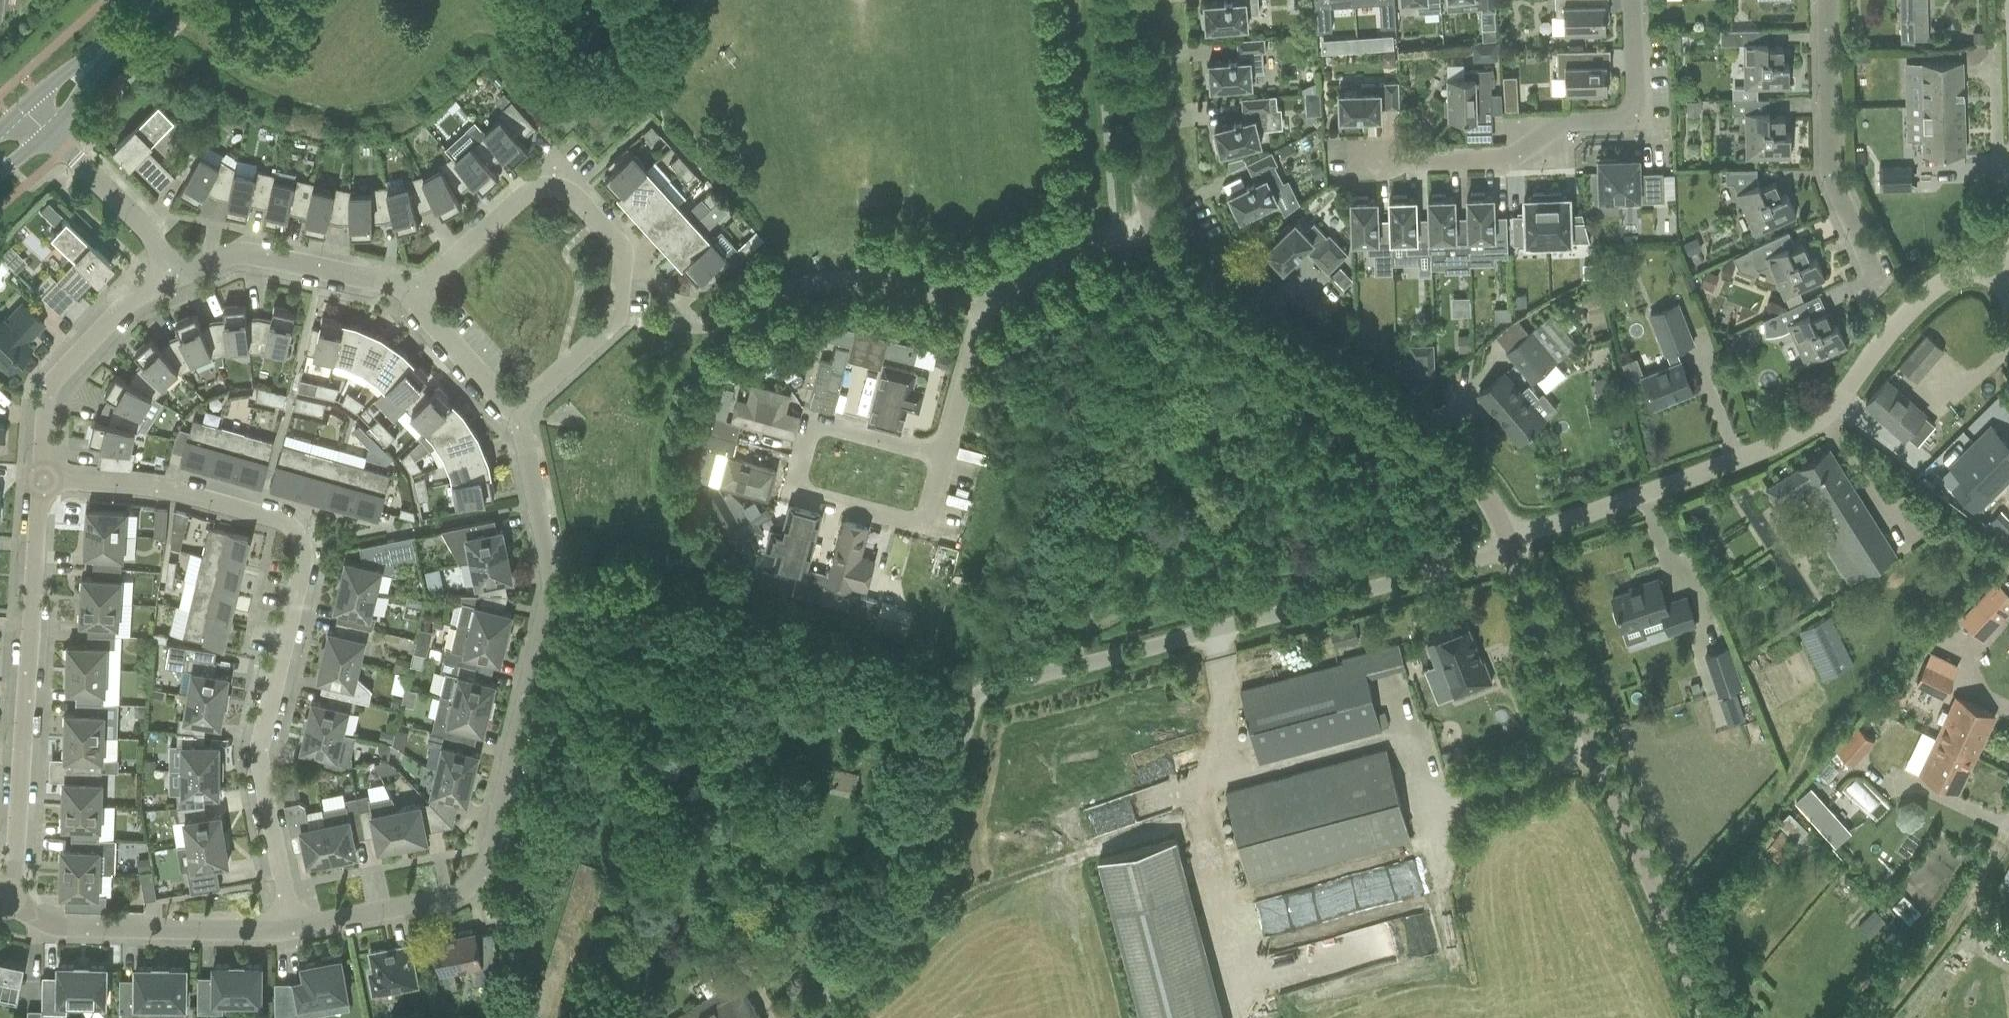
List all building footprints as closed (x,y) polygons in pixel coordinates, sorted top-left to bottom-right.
[(1207,29),(1248,26),(1247,13),(1259,12),(1258,0),(1235,0),(1205,3),(1205,12),(1202,12),(1203,25),(1206,25),(1207,29)] [(1354,0),(1315,0),(1317,31),(1332,30),(1330,7),(1355,5),(1354,0)] [(1355,5),(1379,3),(1381,27),(1396,26),(1394,0),(1354,0),(1355,5)] [(1417,12),(1441,11),(1440,0),(1416,0),(1417,12)] [(1496,10),(1495,0),(1461,0),(1461,8),(1481,7),(1482,11),(1496,10)] [(1556,16),(1564,16),(1565,33),(1586,32),(1586,36),(1601,35),(1601,32),(1606,32),(1605,5),(1609,5),(1609,0),(1556,0),(1556,16)] [(1900,20),(1901,46),(1915,45),(1915,39),(1914,19),(1914,0),(1900,0),(1900,20)] [(1914,19),(1915,39),(1928,38),(1927,0),(1914,0),(1914,19)] [(1481,27),(1483,41),(1496,40),(1495,26),(1481,27)] [(1768,29),(1748,29),(1739,29),(1739,44),(1744,44),(1745,87),(1790,86),(1789,62),(1784,62),(1784,47),(1768,47),(1768,29)] [(1984,31),(1973,31),(1973,43),(1984,43),(1984,31)] [(1393,35),(1381,35),(1382,48),(1393,48),(1393,35)] [(1207,71),(1208,84),(1211,84),(1211,88),(1253,84),(1252,72),(1264,71),(1262,51),(1266,51),(1265,36),(1237,39),(1238,53),(1239,53),(1239,59),(1209,61),(1210,71),(1207,71)] [(1357,37),(1346,38),(1346,51),(1358,50),(1357,37)] [(1473,61),(1498,60),(1497,42),(1473,43),(1473,61)] [(1610,49),(1590,50),(1557,51),(1558,77),(1566,77),(1566,94),(1587,93),(1587,96),(1603,96),(1603,92),(1608,92),(1607,66),(1611,65),(1610,49)] [(1395,66),(1395,51),(1380,51),(1381,67),(1395,66)] [(1871,51),(1851,51),(1851,62),(1871,62),(1871,51)] [(1962,60),(1921,61),(1921,62),(1922,105),(1964,104),(1962,60)] [(1492,122),(1491,69),(1447,70),(1449,120),(1476,119),(1476,122),(1492,122)] [(1399,81),(1384,81),(1384,83),(1362,84),(1362,91),(1339,92),(1340,118),(1347,118),(1347,121),(1360,121),(1360,118),(1382,117),(1381,107),(1385,107),(1385,108),(1400,108),(1399,81)] [(1215,91),(1215,99),(1231,98),(1231,90),(1215,91)] [(1514,110),(1513,92),(1504,92),(1505,110),(1514,110)] [(1271,109),(1270,95),(1242,97),(1243,112),(1244,112),(1244,119),(1215,127),(1217,136),(1214,137),(1217,150),(1221,149),(1221,153),(1262,142),(1259,130),(1268,128),(1267,110),(1271,109)] [(1769,98),(1749,99),(1732,99),(1733,113),(1746,113),(1747,156),(1771,156),(1791,155),(1791,132),(1785,132),(1785,116),(1769,117),(1769,98)] [(1685,111),(1700,111),(1700,100),(1685,100),(1685,111)] [(485,133),(504,153),(513,164),(529,149),(520,139),(534,127),(535,128),(536,127),(512,101),(497,115),(500,119),(486,132),(485,133)] [(175,118),(174,117),(160,103),(116,147),(122,154),(122,155),(122,156),(123,157),(124,157),(125,156),(132,163),(146,149),(146,148),(175,118)] [(1964,104),(1922,105),(1923,138),(1923,154),(1965,152),(1964,104)] [(456,159),(456,160),(474,180),(476,182),(484,190),(500,176),(492,167),(490,166),(504,153),(485,133),(486,132),(482,128),(475,121),(466,129),(466,130),(472,136),(476,141),(469,148),(456,159)] [(652,142),(660,135),(652,126),(643,133),(652,142)] [(201,155),(205,148),(200,143),(175,168),(187,179),(201,155)] [(1293,151),(1289,143),(1278,149),(1282,157),(1293,151)] [(628,147),(623,152),(608,165),(613,171),(605,178),(619,194),(647,169),(628,147)] [(1257,181),(1229,194),(1233,202),(1230,204),(1236,216),(1239,215),(1241,218),(1259,209),(1260,211),(1272,205),(1271,203),(1277,200),(1284,215),(1299,203),(1287,179),(1283,182),(1275,165),(1278,163),(1272,150),(1247,163),(1253,176),(1254,175),(1257,181)] [(1865,150),(1856,151),(1857,170),(1865,169),(1865,150)] [(176,178),(149,152),(135,166),(161,192),(176,178)] [(219,166),(201,155),(187,179),(180,191),(199,202),(206,190),(217,196),(229,199),(235,168),(222,160),(219,166)] [(679,172),(687,165),(679,156),(671,163),(679,172)] [(1246,162),(1243,156),(1227,161),(1230,171),(1246,162)] [(421,176),(437,204),(443,216),(463,205),(456,193),(466,188),(474,180),(453,157),(439,164),(442,169),(425,179),(423,175),(421,176)] [(1639,157),(1596,159),(1596,160),(1599,160),(1600,180),(1600,191),(1598,191),(1598,200),(1597,200),(1597,202),(1622,201),(1622,200),(1638,199),(1638,202),(1664,201),(1664,191),(1663,171),(1662,171),(1662,173),(1639,173),(1639,157)] [(696,174),(687,165),(679,172),(687,182),(696,174)] [(1912,188),(1911,166),(1879,167),(1880,190),(1912,188)] [(235,168),(229,199),(226,212),(247,217),(250,203),(268,207),(275,174),(256,170),(255,176),(236,172),(237,169),(235,168)] [(1757,168),(1737,169),(1726,169),(1726,183),(1733,183),(1756,233),(1796,214),(1786,193),(1782,195),(1775,181),(1761,187),(1757,179),(1757,168)] [(663,187),(647,169),(619,194),(635,212),(663,187)] [(275,174),(268,207),(265,221),(287,225),(289,212),(307,215),(314,182),(295,178),(294,184),(275,180),(276,174),(275,174)] [(386,187),(395,218),(399,231),(420,225),(416,212),(427,210),(437,204),(421,176),(406,180),(408,186),(389,191),(388,187),(386,187)] [(314,182),(307,215),(304,229),(326,233),(328,220),(340,222),(351,222),(350,190),(334,187),(333,192),(314,188),(315,183),(314,182)] [(395,218),(386,187),(371,188),(371,193),(351,194),(351,190),(350,190),(351,222),(351,236),(373,235),(373,221),(384,221),(395,218)] [(663,187),(635,212),(652,229),(679,204),(663,187)] [(711,208),(720,200),(711,191),(703,199),(711,208)] [(1495,223),(1494,215),(1494,195),(1485,196),(1484,192),(1471,193),(1471,196),(1467,196),(1468,224),(1469,251),(1470,250),(1508,249),(1507,215),(1506,215),(1506,223),(1495,223)] [(1549,242),(1547,192),(1533,193),(1533,197),(1525,197),(1525,214),(1513,214),(1514,243),(1549,242)] [(1561,192),(1547,192),(1549,242),(1590,241),(1584,221),(1570,221),(1570,195),(1561,196),(1561,192)] [(1456,224),(1455,216),(1455,197),(1446,197),(1445,194),(1432,194),(1432,197),(1429,197),(1430,225),(1431,252),(1445,251),(1445,257),(1470,256),(1470,250),(1469,251),(1468,224),(1456,224)] [(1417,225),(1417,218),(1416,198),(1407,198),(1407,195),(1393,195),(1393,199),(1390,199),(1391,226),(1391,240),(1392,240),(1406,240),(1406,252),(1431,252),(1430,225),(1417,225)] [(1379,227),(1378,219),(1377,199),(1368,199),(1368,196),(1355,196),(1355,200),(1351,200),(1352,241),(1367,241),(1368,254),(1392,253),(1392,240),(1391,240),(1391,226),(1379,227)] [(728,209),(720,200),(711,208),(719,217),(728,209)] [(679,204),(652,229),(668,247),(695,222),(679,204)] [(65,219),(51,234),(49,235),(80,264),(59,285),(74,299),(101,271),(101,272),(102,272),(103,272),(104,271),(104,270),(104,269),(110,262),(65,219)] [(1328,273),(1348,253),(1329,233),(1326,236),(1314,223),(1306,231),(1295,220),(1289,226),(1287,224),(1278,234),(1279,236),(1265,249),(1268,252),(1265,254),(1275,264),(1277,262),(1284,268),(1306,247),(1310,252),(1309,253),(1328,273)] [(695,222),(668,247),(684,265),(711,240),(695,222)] [(1770,239),(1749,249),(1749,250),(1757,268),(1758,270),(1770,264),(1785,296),(1799,290),(1807,286),(1825,277),(1815,256),(1810,258),(1804,244),(1796,248),(1788,231),(1770,239)] [(1696,236),(1682,243),(1688,256),(1702,249),(1696,236)] [(738,248),(745,257),(754,249),(749,238),(738,248)] [(731,261),(711,240),(684,265),(698,281),(706,273),(711,279),(731,261)] [(1596,264),(1584,264),(1584,276),(1596,275),(1596,264)] [(1350,281),(1339,269),(1333,275),(1344,287),(1350,281)] [(1707,270),(1700,286),(1712,291),(1719,275),(1707,270)] [(32,289),(40,297),(55,280),(48,273),(32,289)] [(1526,294),(1515,295),(1515,306),(1526,306),(1526,294)] [(1777,312),(1763,319),(1764,335),(1774,335),(1783,332),(1791,329),(1798,344),(1806,363),(1847,344),(1837,323),(1832,325),(1831,322),(1826,312),(1826,311),(1811,317),(1804,301),(1790,307),(1785,309),(1777,312)] [(8,370),(31,345),(27,341),(44,323),(29,309),(22,302),(5,321),(2,318),(0,321),(0,362),(8,370)] [(1693,390),(1685,372),(1677,350),(1693,343),(1677,303),(1650,314),(1666,354),(1671,366),(1643,377),(1654,406),(1693,390)] [(213,322),(202,327),(214,356),(230,355),(229,349),(248,347),(249,350),(250,350),(247,319),(246,305),(224,307),(225,321),(213,322)] [(285,358),(291,332),(296,312),(274,307),(271,321),(259,318),(247,319),(250,350),(285,358)] [(1511,307),(1495,307),(1495,321),(1511,320),(1511,307)] [(838,311),(835,321),(845,323),(848,313),(838,311)] [(170,340),(161,349),(181,372),(196,366),(194,361),(211,353),(213,356),(214,356),(202,327),(196,314),(176,323),(181,336),(170,340)] [(313,327),(308,347),(307,353),(315,355),(335,359),(343,323),(323,318),(320,329),(313,327)] [(357,326),(343,323),(335,359),(345,362),(354,366),(369,332),(357,326)] [(872,336),(857,332),(857,331),(826,323),(822,338),(853,346),(849,361),(865,365),(872,336)] [(1505,352),(1532,383),(1558,360),(1531,329),(1505,352)] [(382,337),(369,332),(354,366),(363,370),(372,375),(393,345),(382,337)] [(1737,333),(1722,340),(1729,355),(1744,348),(1737,333)] [(1471,335),(1458,335),(1459,355),(1472,355),(1471,335)] [(1926,335),(1900,365),(1913,376),(1923,365),(1927,369),(1943,350),(1926,335)] [(888,339),(872,336),(865,365),(880,368),(884,354),(915,362),(919,347),(888,339)] [(135,371),(129,382),(156,398),(167,388),(164,383),(178,370),(180,373),(181,372),(161,349),(152,338),(135,353),(144,363),(135,371)] [(808,360),(798,342),(784,351),(794,369),(808,360)] [(1421,375),(1434,374),(1433,344),(1410,345),(1411,367),(1421,375)] [(393,345),(372,375),(380,381),(387,389),(414,363),(404,353),(393,345)] [(829,364),(815,361),(804,407),(831,414),(846,353),(833,349),(829,364)] [(414,363),(387,389),(401,403),(400,403),(406,409),(425,390),(421,385),(429,378),(414,363)] [(1504,373),(1494,381),(1479,394),(1520,441),(1557,409),(1543,393),(1530,403),(1504,373)] [(156,398),(129,382),(117,375),(106,393),(118,401),(111,411),(108,423),(139,430),(145,432),(149,425),(144,422),(147,417),(142,414),(152,397),(155,399),(156,398)] [(907,382),(881,376),(870,422),(896,428),(907,382)] [(1612,376),(1597,379),(1602,401),(1617,397),(1612,376)] [(328,386),(317,383),(300,379),(298,391),(326,397),(328,386)] [(1886,380),(1866,404),(1904,437),(1907,434),(1918,444),(1935,425),(1924,415),(1925,414),(1886,380)] [(328,386),(326,397),(335,399),(340,388),(328,386)] [(709,424),(707,432),(737,440),(741,424),(726,420),(734,390),(719,386),(711,417),(709,424)] [(284,407),(287,394),(258,388),(255,400),(284,407)] [(430,395),(425,390),(406,409),(426,429),(453,403),(438,388),(430,395)] [(789,397),(752,388),(739,441),(789,453),(798,417),(785,414),(789,397)] [(349,407),(356,398),(347,392),(342,402),(349,407)] [(323,416),(326,403),(297,396),(294,409),(323,416)] [(365,404),(356,398),(349,407),(357,412),(365,404)] [(453,403),(426,429),(418,436),(426,445),(430,450),(439,445),(470,424),(463,413),(453,403)] [(193,418),(188,439),(182,458),(181,459),(209,467),(221,426),(193,418)] [(379,436),(387,428),(378,419),(370,427),(379,436)] [(139,430),(108,423),(95,420),(90,441),(104,445),(101,456),(100,466),(98,466),(98,468),(133,470),(137,451),(131,449),(135,431),(139,431),(139,430)] [(478,436),(470,424),(439,445),(444,453),(448,462),(483,448),(478,436)] [(360,425),(353,431),(369,447),(371,437),(360,425)] [(247,434),(221,426),(209,467),(236,474),(247,434)] [(387,428),(379,436),(387,445),(396,437),(387,428)] [(707,432),(702,447),(694,478),(724,532),(725,532),(739,524),(715,484),(710,482),(718,452),(733,456),(737,440),(707,432)] [(247,434),(236,474),(264,482),(264,481),(263,481),(275,441),(247,434)] [(1948,466),(1960,478),(1950,487),(1972,510),(1975,507),(1998,484),(1988,474),(1998,464),(2008,474),(2008,473),(2008,442),(2002,435),(1985,452),(1975,442),(1974,441),(1948,466)] [(369,447),(366,458),(385,463),(388,452),(372,436),(371,437),(369,447)] [(283,444),(277,464),(272,483),(271,483),(271,484),(299,492),(311,452),(283,444)] [(1894,550),(1840,464),(1829,447),(1798,468),(1767,489),(1776,504),(1808,482),(1822,504),(1829,516),(1813,525),(1850,580),(1865,571),(1894,550)] [(488,461),(483,448),(448,462),(452,472),(454,482),(491,474),(488,461)] [(406,466),(416,460),(410,450),(402,458),(406,466)] [(311,452),(299,492),(326,500),(337,459),(311,452)] [(363,466),(337,459),(326,500),(352,507),(363,466)] [(771,470),(726,459),(719,486),(764,497),(771,470)] [(416,460),(406,466),(411,473),(422,469),(416,460)] [(363,466),(352,507),(380,515),(381,514),(380,514),(391,474),(363,466)] [(491,474),(454,482),(458,501),(457,501),(459,510),(485,505),(484,498),(495,495),(491,474)] [(416,489),(427,487),(425,476),(414,480),(416,489)] [(429,499),(427,487),(416,489),(418,501),(429,499)] [(803,512),(781,507),(771,551),(794,556),(803,512)] [(399,515),(416,520),(414,511),(401,508),(399,515)] [(84,531),(84,532),(125,535),(126,512),(89,509),(89,512),(86,512),(85,524),(88,524),(87,531),(84,531)] [(156,509),(155,529),(154,537),(166,537),(167,529),(168,509),(156,509)] [(189,514),(174,510),(171,547),(180,550),(189,514)] [(485,521),(441,530),(459,561),(459,563),(472,561),(508,554),(503,529),(487,533),(485,521)] [(836,523),(828,572),(857,576),(865,528),(836,523)] [(739,524),(725,532),(754,584),(758,585),(804,598),(809,579),(792,574),(791,578),(761,570),(762,568),(754,554),(756,553),(748,539),(739,524)] [(209,528),(202,555),(243,565),(250,537),(249,536),(249,537),(209,528)] [(125,535),(84,532),(84,533),(87,533),(87,540),(84,540),(83,552),(86,553),(86,555),(94,556),(94,567),(122,569),(122,557),(123,557),(125,535)] [(347,561),(341,585),(376,593),(381,570),(394,573),(387,541),(362,546),(365,562),(365,565),(347,561)] [(508,554),(472,561),(480,595),(506,596),(503,580),(513,578),(508,554)] [(202,555),(196,582),(237,592),(243,565),(202,555)] [(169,560),(167,575),(175,576),(177,562),(169,560)] [(925,572),(940,575),(943,563),(928,560),(925,572)] [(122,569),(94,567),(93,578),(84,577),(84,580),(81,579),(80,592),(83,592),(83,599),(83,600),(120,602),(122,580),(121,580),(122,569)] [(439,568),(425,571),(430,593),(443,590),(439,568)] [(809,579),(804,598),(850,610),(873,616),(877,600),(824,587),(828,573),(811,569),(809,579)] [(175,576),(167,575),(165,590),(173,591),(175,576)] [(1668,634),(1696,625),(1686,597),(1666,603),(1658,578),(1638,585),(1639,588),(1613,597),(1628,642),(1646,636),(1642,623),(1662,616),(1668,634)] [(196,582),(190,609),(231,618),(237,592),(196,582)] [(1963,620),(1983,638),(2008,609),(2008,595),(2008,594),(2000,587),(1997,583),(1963,620)] [(376,593),(341,585),(335,608),(351,612),(348,623),(373,629),(376,618),(370,616),(376,593)] [(463,603),(457,626),(506,637),(512,613),(502,611),(506,596),(480,595),(459,595),(458,602),(463,603)] [(83,600),(83,599),(80,599),(80,600),(83,600),(82,608),(79,608),(78,620),(81,620),(81,623),(88,623),(88,635),(116,635),(116,625),(119,625),(120,602),(83,600)] [(231,618),(190,609),(183,636),(223,646),(223,647),(224,647),(231,618)] [(909,621),(878,613),(873,630),(905,639),(909,621)] [(1799,630),(1822,679),(1853,664),(1830,615),(1799,630)] [(330,631),(324,655),(359,663),(365,639),(370,641),(373,629),(348,623),(346,634),(330,631)] [(506,637),(457,626),(451,649),(446,648),(443,660),(482,669),(485,658),(501,661),(506,637)] [(1359,640),(1355,627),(1331,634),(1335,647),(1359,640)] [(1481,660),(1467,627),(1427,643),(1436,664),(1437,667),(1444,664),(1447,674),(1446,674),(1454,696),(1492,681),(1483,659),(1481,660)] [(166,644),(168,635),(152,633),(151,641),(166,644)] [(1799,646),(1791,633),(1768,648),(1776,660),(1799,646)] [(116,635),(88,635),(88,646),(69,645),(69,647),(66,647),(66,660),(69,660),(69,667),(66,667),(66,668),(106,669),(107,647),(116,648),(116,635)] [(213,674),(215,662),(216,651),(170,644),(166,667),(184,669),(180,693),(189,695),(225,701),(228,676),(213,674)] [(1398,644),(1384,648),(1390,671),(1404,667),(1398,644)] [(1728,648),(1706,655),(1718,693),(1741,686),(1728,648)] [(1343,663),(1241,690),(1259,760),(1381,728),(1377,713),(1368,677),(1361,654),(1342,659),(1343,663)] [(359,663),(324,655),(319,679),(334,682),(332,693),(356,699),(368,702),(370,690),(356,677),(359,663)] [(396,657),(393,671),(396,672),(408,675),(411,660),(396,657)] [(482,669),(443,660),(440,672),(445,673),(440,696),(442,696),(489,707),(495,684),(480,680),(482,669)] [(1916,683),(1943,696),(1952,677),(1925,664),(1916,683)] [(106,669),(66,668),(69,668),(68,676),(65,675),(65,688),(68,688),(68,691),(77,691),(76,702),(104,703),(105,692),(106,669)] [(138,670),(137,682),(149,683),(150,671),(138,670)] [(152,690),(150,700),(161,702),(163,692),(152,690)] [(1745,719),(1736,692),(1719,698),(1728,725),(1745,719)] [(356,699),(332,693),(329,704),(313,701),(308,725),(343,733),(348,709),(354,711),(356,699)] [(180,718),(177,732),(203,734),(205,722),(221,725),(225,701),(189,695),(185,719),(180,718)] [(393,695),(390,707),(400,709),(402,698),(393,695)] [(442,696),(437,720),(443,721),(441,733),(466,739),(468,728),(484,731),(489,707),(442,696)] [(1994,714),(1958,697),(1939,739),(1975,756),(1994,714)] [(104,703),(76,702),(76,713),(67,713),(67,715),(64,715),(64,728),(67,728),(66,735),(63,735),(63,736),(104,737),(105,714),(104,714),(104,703)] [(135,705),(135,716),(146,717),(147,705),(135,705)] [(356,736),(343,733),(308,725),(302,749),(318,752),(315,764),(340,770),(348,768),(356,736)] [(1836,751),(1853,766),(1875,741),(1858,727),(1836,751)] [(381,729),(378,741),(392,744),(395,733),(381,729)] [(466,739),(441,733),(429,730),(427,742),(443,746),(438,769),(473,777),(478,754),(463,750),(466,739)] [(203,734),(177,732),(177,745),(183,745),(183,769),(219,770),(219,745),(203,745),(203,734)] [(104,737),(63,736),(66,736),(66,744),(63,743),(63,756),(66,756),(66,758),(74,759),(74,770),(102,771),(118,771),(119,759),(103,758),(104,737)] [(1939,739),(1921,775),(1957,793),(1975,756),(1939,739)] [(1387,748),(1225,791),(1249,881),(1411,838),(1397,785),(1387,748)] [(156,760),(143,760),(143,769),(156,769),(156,760)] [(319,767),(318,779),(330,780),(331,769),(319,767)] [(313,768),(302,770),(303,776),(309,780),(315,779),(313,768)] [(219,770),(183,769),(183,794),(178,794),(178,808),(202,806),(203,794),(219,794),(219,770)] [(473,777),(438,769),(430,802),(451,824),(457,799),(467,801),(473,777)] [(102,771),(74,770),(74,781),(65,781),(65,783),(62,783),(61,796),(64,796),(64,803),(61,803),(102,805),(103,782),(102,782),(102,771)] [(834,770),(831,790),(855,795),(859,775),(834,770)] [(370,795),(388,793),(387,783),(369,785),(370,795)] [(403,844),(396,809),(395,802),(392,796),(371,800),(369,795),(357,797),(359,810),(365,836),(376,833),(379,849),(403,844)] [(359,810),(357,797),(344,799),(346,805),(323,809),(326,823),(332,858),(357,853),(354,838),(365,836),(359,810)] [(332,858),(326,823),(310,826),(305,805),(299,801),(285,804),(294,850),(305,847),(308,863),(332,858)] [(451,824),(430,802),(396,809),(403,844),(427,840),(425,830),(451,824)] [(102,805),(61,803),(61,804),(64,804),(64,812),(61,811),(61,824),(64,824),(64,826),(72,827),(72,838),(100,839),(100,828),(101,828),(102,805)] [(205,817),(202,806),(178,808),(180,821),(185,820),(189,844),(225,838),(221,814),(205,817)] [(1839,824),(1825,836),(1835,846),(1851,832),(1842,821),(1839,824)] [(100,839),(72,838),(71,849),(63,849),(63,851),(60,851),(59,864),(62,864),(62,871),(59,871),(100,873),(100,850),(99,850),(100,839)] [(225,838),(189,844),(193,868),(187,869),(191,893),(220,888),(218,875),(216,875),(214,865),(229,863),(225,838)] [(1099,859),(1112,908),(1189,888),(1176,839),(1099,859)] [(148,858),(137,860),(139,872),(150,870),(148,858)] [(531,1017),(569,1017),(615,871),(580,860),(531,1017)] [(2008,887),(2008,867),(2001,883),(2008,887)] [(100,873),(59,871),(59,872),(62,872),(62,879),(59,879),(58,892),(61,892),(61,894),(91,895),(90,910),(106,910),(107,895),(99,894),(100,873)] [(157,898),(154,879),(152,871),(141,873),(145,900),(157,898)] [(441,938),(444,955),(436,957),(444,992),(458,988),(454,970),(470,967),(474,985),(490,982),(497,952),(493,932),(477,935),(476,931),(441,938)] [(418,985),(414,964),(410,945),(370,953),(374,972),(369,973),(374,994),(418,985)] [(291,983),(291,982),(275,982),(275,1017),(291,1017),(291,1007),(349,996),(341,957),(336,958),(336,955),(322,957),(322,960),(302,964),(305,978),(295,980),(295,982),(291,983)] [(18,999),(25,964),(0,959),(0,995),(18,999)] [(198,976),(197,1012),(214,1012),(214,1002),(262,1002),(262,965),(244,965),(245,963),(231,963),(231,965),(214,964),(213,976),(198,976)] [(107,1004),(107,967),(89,966),(89,965),(77,965),(77,966),(59,966),(58,978),(43,977),(43,1013),(67,1014),(67,1003),(107,1004)] [(155,967),(136,967),(136,979),(120,979),(120,1014),(137,1015),(137,1004),(186,1005),(186,968),(168,968),(168,966),(155,966),(155,967)] [(757,1011),(733,967),(712,980),(718,991),(672,1017),(761,1017),(757,1011)] [(42,1009),(27,1009),(27,1017),(42,1017),(42,1009)]
